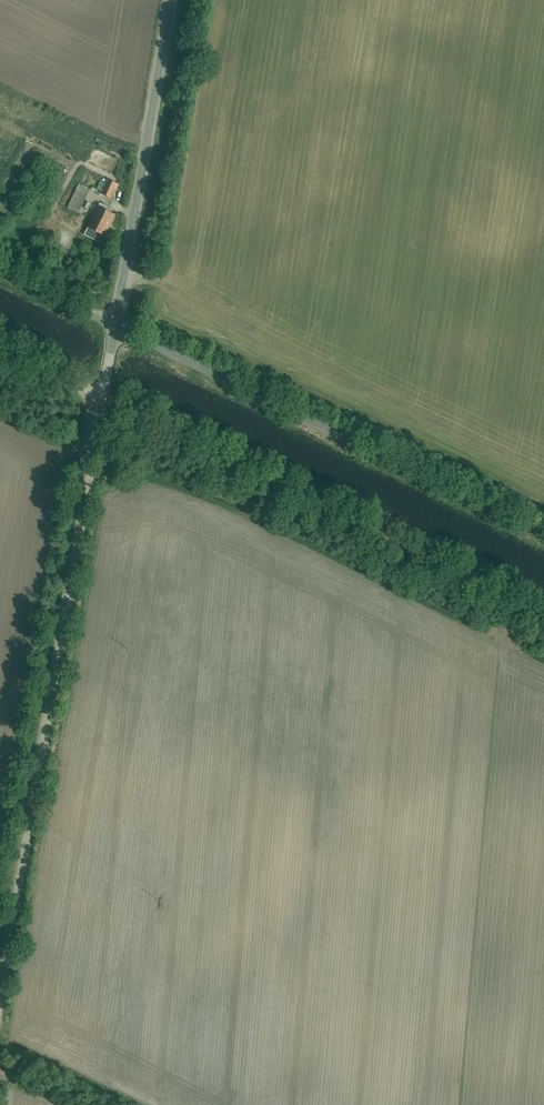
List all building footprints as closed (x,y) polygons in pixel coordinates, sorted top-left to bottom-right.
[(93,193),(112,201),(118,187),(100,178),(93,193)] [(116,215),(97,207),(87,229),(105,237),(116,215)]
